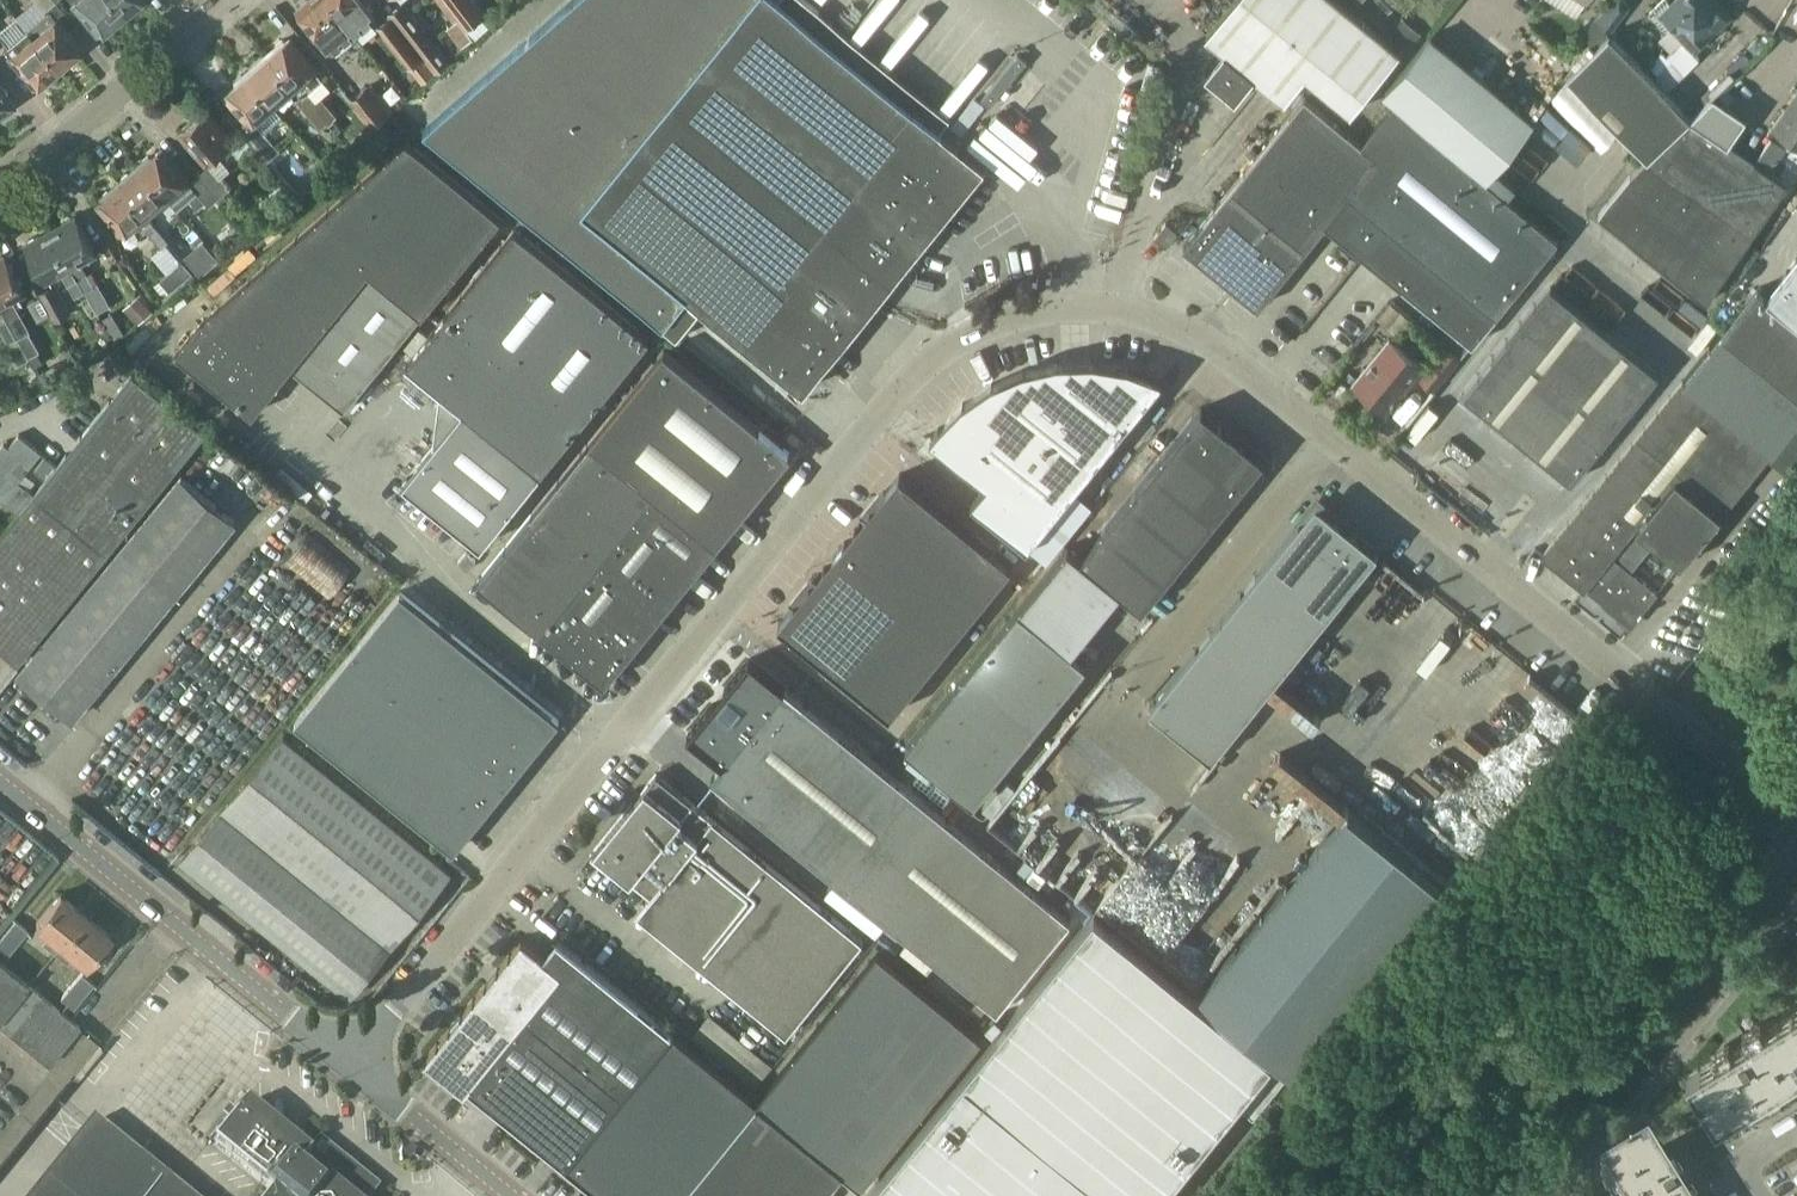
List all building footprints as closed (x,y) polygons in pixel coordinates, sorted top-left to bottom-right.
[(44,10),(55,0),(35,0),(44,10)] [(110,0),(77,0),(74,3),(99,33),(121,14),(110,0)] [(121,14),(137,0),(110,0),(121,14)] [(333,0),(310,0),(300,8),(336,52),(359,34),(333,0)] [(359,34),(379,17),(365,0),(333,0),(359,34)] [(392,17),(413,43),(435,72),(451,60),(405,0),(404,0),(389,12),(392,17)] [(423,130),(662,325),(679,338),(700,312),(702,310),(686,297),(688,294),(804,389),(829,358),(876,301),(937,226),(938,226),(960,199),(984,169),(986,167),(940,130),(951,117),(807,0),(779,0),(778,1),(777,0),(572,0),(423,130)] [(467,28),(485,16),(473,0),(446,0),(460,18),(467,28)] [(1226,50),(1206,74),(1236,98),(1255,74),(1285,99),(1306,75),(1353,112),(1403,53),(1339,0),(1237,0),(1207,35),(1226,50)] [(1598,15),(1599,16),(1610,33),(1631,5),(1625,0),(1615,0),(1598,15)] [(1730,16),(1714,0),(1675,0),(1672,4),(1668,0),(1665,0),(1649,15),(1666,32),(1672,27),(1684,39),(1682,41),(1682,42),(1695,54),(1709,41),(1707,39),(1730,16)] [(49,10),(27,28),(58,66),(80,48),(49,10)] [(1599,16),(1595,20),(1591,25),(1590,38),(1592,43),(1595,48),(1610,33),(1599,16)] [(413,43),(392,17),(379,26),(400,53),(413,43)] [(460,18),(454,23),(447,28),(461,47),(474,38),(467,28),(460,18)] [(1389,35),(1411,53),(1425,35),(1403,18),(1389,35)] [(26,29),(28,32),(6,50),(35,86),(58,66),(27,28),(26,29)] [(1756,161),(1730,144),(1748,117),(1715,95),(1692,117),(1610,33),(1595,48),(1567,75),(1648,157),(1627,177),(1601,213),(1708,300),(1725,276),(1789,184),(1771,172),(1788,147),(1772,137),(1756,161)] [(1431,35),(1386,91),(1488,174),(1534,118),(1431,35)] [(324,79),(316,69),(290,39),(270,56),(296,86),(295,87),(303,96),(298,100),(306,109),(318,99),(311,91),(324,79)] [(1664,52),(1650,64),(1659,73),(1661,70),(1672,60),(1668,56),(1664,52)] [(1710,89),(1715,94),(1752,58),(1746,52),(1729,68),(1730,69),(1710,89)] [(296,86),(270,56),(249,74),(275,104),(295,87),(296,86)] [(275,104),(249,74),(227,94),(238,107),(229,114),(244,132),(247,136),(249,135),(258,145),(270,160),(282,150),(266,131),(285,115),(275,104)] [(13,104),(0,85),(0,113),(13,104)] [(352,100),(373,126),(391,111),(370,86),(352,100)] [(1773,127),(1796,143),(1796,92),(1773,127)] [(1364,144),(1306,97),(1230,190),(1304,250),(1327,223),(1453,326),(1442,341),(1447,345),(1446,347),(1460,359),(1474,342),(1499,312),(1500,313),(1561,239),(1396,105),(1364,144)] [(318,99),(306,109),(322,128),(328,123),(326,120),(319,112),(325,107),(318,99)] [(230,144),(233,141),(207,111),(184,131),(211,161),(230,144)] [(242,158),(258,145),(249,135),(247,136),(244,132),(233,141),(230,144),(242,158)] [(407,140),(204,317),(177,350),(252,411),(290,364),(344,408),(501,216),(407,140)] [(206,202),(191,183),(162,150),(142,167),(169,198),(181,187),(198,208),(206,202)] [(213,164),(202,174),(222,197),(230,207),(240,199),(218,173),(220,171),(213,164)] [(142,167),(122,185),(148,215),(169,198),(142,167)] [(191,183),(206,202),(211,207),(222,197),(202,174),(191,183)] [(148,215),(122,185),(100,203),(126,234),(138,224),(147,233),(150,231),(157,225),(148,215)] [(1304,250),(1230,190),(1185,245),(1259,306),(1304,250)] [(95,285),(81,260),(96,251),(77,218),(54,231),(99,312),(111,305),(99,283),(95,285)] [(1167,223),(1156,236),(1169,245),(1180,232),(1167,223)] [(516,228),(407,362),(465,410),(407,482),(481,543),(540,471),(649,337),(640,329),(526,236),(516,228)] [(99,312),(54,231),(28,246),(47,279),(62,271),(75,296),(86,290),(99,312)] [(185,256),(202,276),(220,260),(203,240),(185,256)] [(14,298),(25,291),(5,258),(0,261),(0,303),(28,354),(39,348),(28,328),(30,327),(14,298)] [(1768,294),(1796,318),(1796,258),(1768,294)] [(171,292),(193,273),(183,261),(161,280),(171,292)] [(71,311),(56,283),(40,291),(55,320),(71,311)] [(1572,480),(1659,373),(1552,286),(1465,393),(1572,480)] [(1681,561),(1683,562),(1772,451),(1792,467),(1796,461),(1796,318),(1768,294),(1759,287),(1544,554),(1631,624),(1658,590),(1618,558),(1641,529),(1643,530),(1656,541),(1681,561)] [(126,310),(138,324),(154,311),(142,297),(126,310)] [(1399,334),(1412,318),(1391,300),(1378,316),(1399,334)] [(0,303),(0,328),(6,339),(4,341),(15,362),(29,355),(28,354),(0,303)] [(1387,411),(1423,367),(1390,340),(1354,384),(1387,411)] [(1446,347),(1421,378),(1435,390),(1460,359),(1446,347)] [(665,350),(479,577),(606,679),(717,541),(789,451),(665,350)] [(972,501),(1028,546),(1163,380),(1162,379),(1161,380),(1129,369),(1130,367),(1129,367),(1128,369),(1095,363),(1095,361),(1094,361),(1093,363),(1059,364),(1060,362),(1059,362),(1058,364),(1026,372),(1025,370),(1024,370),(1025,372),(994,385),(993,383),(992,384),(993,386),(965,405),(964,403),(963,404),(965,405),(941,430),(939,428),(931,437),(987,482),(972,501)] [(18,663),(205,434),(133,374),(58,465),(47,455),(36,469),(47,478),(34,494),(18,514),(0,537),(0,649),(18,663)] [(45,384),(39,375),(25,385),(31,394),(45,384)] [(1204,410),(1202,409),(1080,558),(1120,590),(1143,609),(1247,481),(1244,478),(1258,461),(1201,414),(1204,410)] [(18,435),(8,447),(4,443),(0,448),(0,466),(19,481),(41,454),(18,435)] [(18,514),(34,494),(19,481),(0,466),(0,499),(18,514)] [(778,623),(890,715),(1012,565),(900,473),(883,493),(887,496),(847,544),(844,541),(833,555),(836,558),(797,606),(794,603),(778,623)] [(235,523),(181,478),(18,671),(73,717),(235,523)] [(1299,524),(1152,704),(1213,754),(1378,553),(1354,534),(1351,537),(1340,528),(1336,525),(1339,521),(1337,519),(1334,523),(1318,510),(1303,527),(1299,524)] [(1643,530),(1631,545),(1644,555),(1656,541),(1643,530)] [(307,534),(284,562),(328,598),(351,570),(307,534)] [(1068,547),(905,746),(973,801),(1086,663),(1071,650),(1120,590),(1080,558),(1068,547)] [(467,550),(459,560),(469,568),(477,558),(467,550)] [(402,591),(296,722),(452,849),(558,718),(402,591)] [(691,733),(690,734),(725,763),(713,777),(714,778),(998,1010),(1070,921),(751,660),(691,733)] [(451,872),(283,735),(181,861),(349,997),(451,872)] [(624,811),(617,820),(594,848),(651,894),(647,898),(683,928),(672,941),(787,1034),(863,940),(656,771),(624,811)] [(1197,993),(1290,1068),(1440,883),(1348,808),(1197,993)] [(55,952),(86,914),(61,894),(36,924),(49,935),(43,943),(55,952)] [(1238,1099),(1254,1113),(1290,1069),(1095,912),(865,1195),(1160,1195),(1238,1099)] [(86,914),(55,952),(69,963),(74,956),(85,966),(111,935),(86,914)] [(0,939),(0,951),(5,955),(24,931),(14,922),(0,939)] [(425,1058),(425,1059),(427,1060),(441,1070),(440,1071),(442,1072),(442,1071),(456,1082),(455,1083),(456,1084),(457,1083),(465,1089),(465,1090),(469,1085),(561,1159),(606,1195),(824,1195),(844,1171),(862,1185),(982,1036),(878,952),(758,1100),(558,939),(544,956),(539,952),(540,951),(539,950),(538,951),(524,940),(525,939),(524,938),(522,938),(521,939),(522,940),(511,954),(510,953),(509,954),(510,955),(499,968),(498,968),(485,984),(486,984),(475,998),(474,997),(473,999),(474,999),(463,1013),(462,1012),(449,1028),(450,1029),(439,1043),(438,1042),(437,1043),(438,1044),(427,1057),(426,1057),(425,1058)] [(0,964),(0,1026),(50,1066),(80,1028),(0,964)] [(79,975),(60,999),(71,1009),(91,984),(79,975)] [(1684,1075),(1713,1124),(1796,1072),(1796,1006),(1684,1075)] [(379,1189),(348,1164),(335,1179),(309,1158),(311,1156),(308,1153),(247,1104),(234,1119),(227,1114),(227,1115),(220,1122),(228,1129),(215,1145),(273,1192),(269,1195),(373,1195),(379,1189)] [(93,1122),(33,1195),(183,1195),(93,1122)] [(1606,1195),(1674,1195),(1647,1152),(1598,1181),(1606,1195)]
